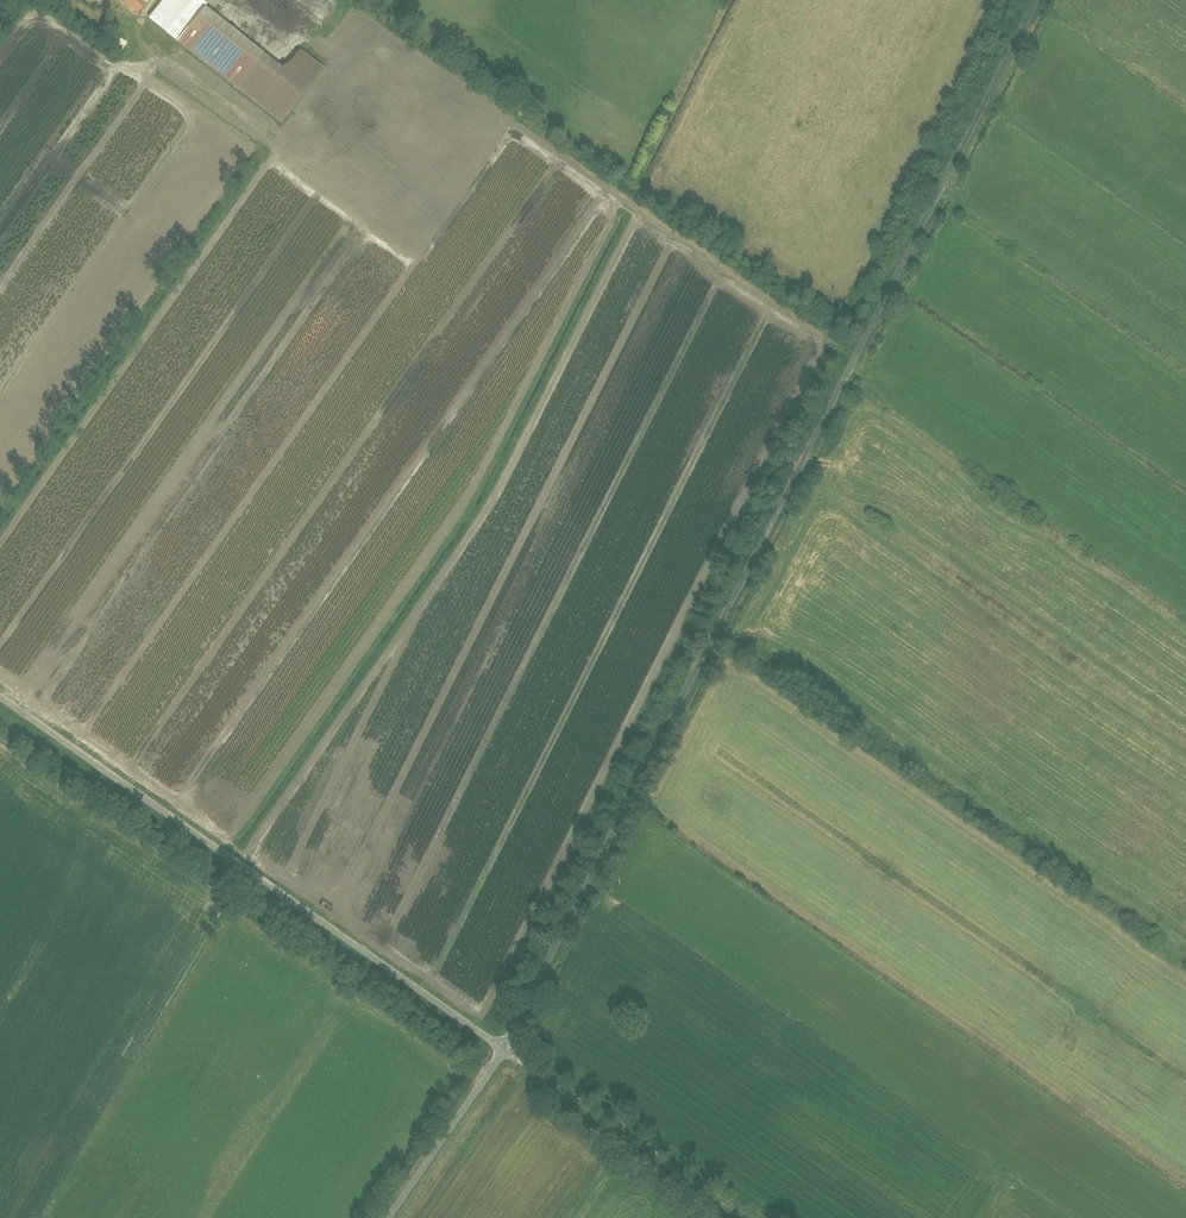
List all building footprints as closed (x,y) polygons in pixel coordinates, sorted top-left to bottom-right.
[(148,0),(119,0),(136,14),(148,0)] [(209,5),(202,0),(165,0),(149,21),(178,44),(206,10),(209,5)] [(326,70),(300,49),(283,70),(206,10),(178,44),(282,125),(326,70)] [(113,33),(106,46),(121,55),(128,42),(113,33)]
